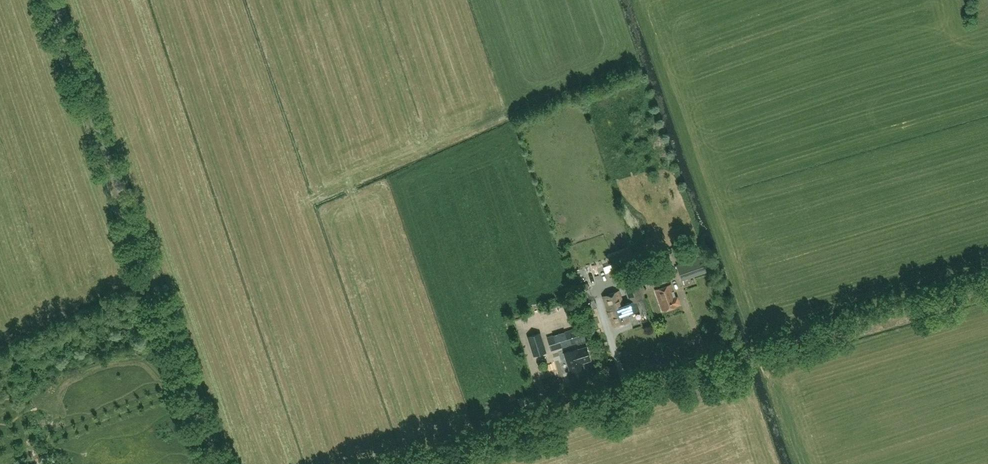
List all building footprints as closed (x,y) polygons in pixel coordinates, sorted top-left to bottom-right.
[(631,248),(608,256),(613,271),(636,263),(631,248)] [(701,257),(684,262),(676,265),(681,281),(706,273),(701,257)] [(630,302),(635,301),(643,298),(634,275),(622,279),(630,302)] [(587,283),(574,287),(582,311),(597,307),(591,287),(589,287),(587,283)] [(670,285),(655,290),(662,312),(678,306),(677,305),(680,304),(677,296),(675,297),(670,285)] [(630,302),(623,304),(618,291),(603,296),(614,327),(629,321),(627,313),(638,309),(635,301),(630,302)] [(581,327),(547,337),(551,350),(585,340),(581,327)] [(540,333),(526,337),(532,357),(547,352),(540,333)] [(585,347),(564,354),(570,372),(583,368),(582,363),(590,360),(585,347)]
